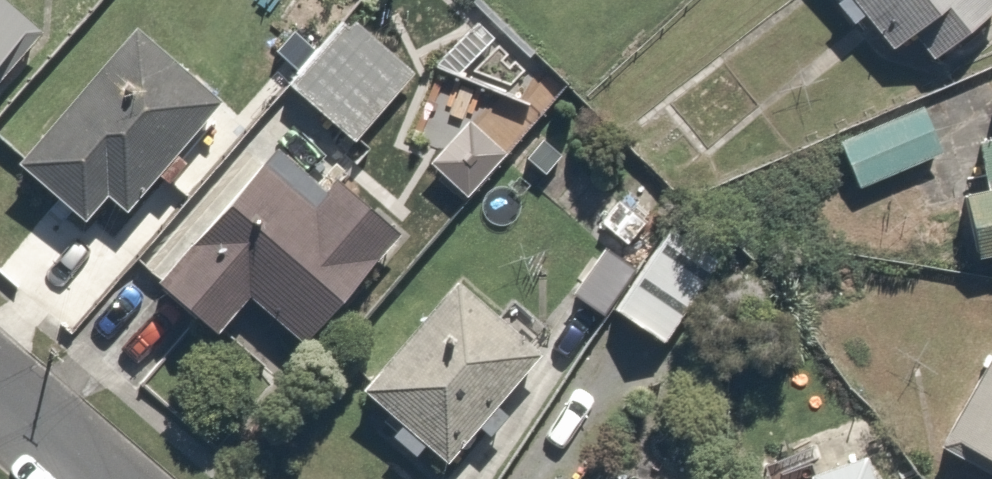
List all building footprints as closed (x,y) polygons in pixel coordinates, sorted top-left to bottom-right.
[(891,49),(914,28),(940,58),(991,12),(982,0),(823,0),(842,21),(856,9),(891,49)] [(0,6),(0,94),(43,45),(0,6)] [(426,95),(341,18),(281,85),(366,161),(426,95)] [(521,54),(480,20),(432,77),(474,111),(521,54)] [(111,203),(137,228),(236,119),(140,33),(17,168),(86,231),(111,203)] [(942,160),(919,108),(839,143),(862,195),(942,160)] [(970,125),(980,165),(958,170),(978,244),(991,240),(991,119),(970,125)] [(498,162),(465,135),(436,171),(470,198),(498,162)] [(332,205),(262,154),(160,291),(236,347),(271,301),(338,351),(422,237),(349,182),(332,205)] [(592,233),(647,270),(673,231),(680,220),(626,183),(592,233)] [(741,261),(680,220),(673,231),(647,270),(612,321),(673,362),(741,261)] [(435,453),(456,471),(540,370),(447,293),(363,394),(405,428),(395,441),(424,465),(435,453)] [(942,449),(991,477),(991,358),(942,449)] [(897,448),(816,476),(817,478),(908,478),(897,448)]
